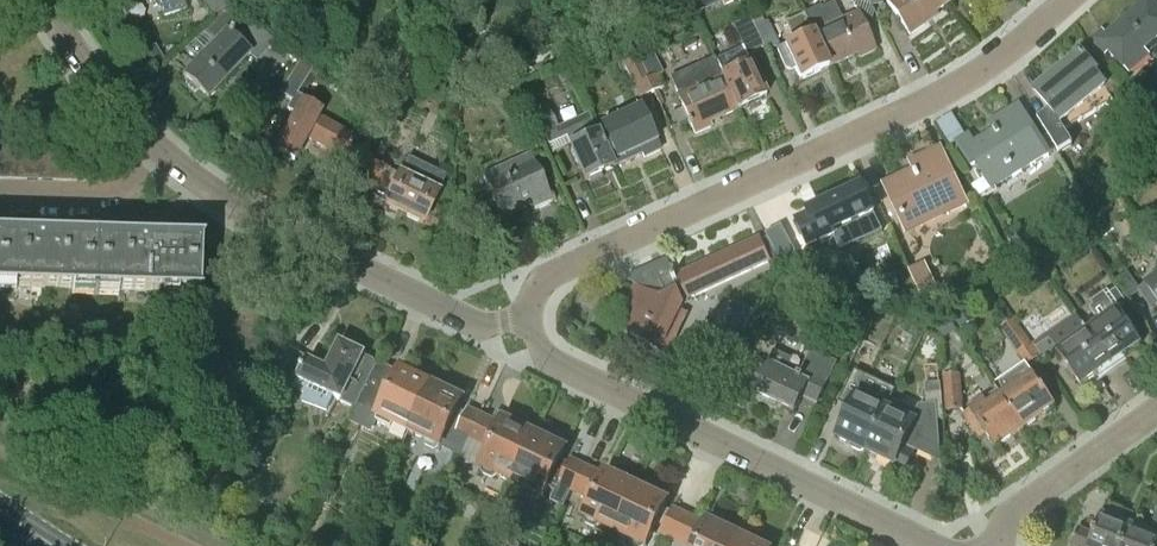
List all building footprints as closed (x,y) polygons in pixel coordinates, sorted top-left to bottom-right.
[(187,10),(183,0),(159,0),(165,17),(187,10)] [(213,19),(220,13),(233,2),(234,1),(234,0),(197,0),(213,19)] [(728,12),(743,5),(740,0),(722,0),(728,12)] [(871,5),(869,0),(852,0),(856,8),(869,12),(871,5)] [(950,3),(948,0),(888,0),(886,1),(910,35),(924,26),(921,22),(950,3)] [(1096,45),(1106,57),(1110,53),(1127,73),(1133,68),(1134,68),(1139,69),(1149,60),(1155,61),(1156,60),(1156,6),(1152,0),(1147,0),(1096,45)] [(204,30),(206,31),(185,53),(197,64),(183,78),(207,101),(252,54),(243,45),(259,27),(233,2),(220,13),(204,30)] [(813,33),(829,68),(859,54),(861,58),(875,51),(858,14),(842,21),(834,2),(821,8),(820,6),(804,13),(805,15),(804,15),(813,34),(813,33)] [(750,17),(762,42),(764,47),(774,43),(760,12),(750,17)] [(762,42),(750,17),(737,22),(749,47),(762,42)] [(801,81),(829,68),(813,33),(813,34),(785,46),(801,81)] [(639,99),(655,92),(649,79),(638,54),(622,61),(639,99)] [(1043,128),(1057,151),(1059,154),(1073,146),(1064,130),(1113,102),(1106,91),(1108,89),(1098,76),(1100,75),(1083,55),(1036,93),(1051,112),(1057,120),(1043,128)] [(708,124),(738,110),(722,76),(714,57),(669,78),(695,135),(710,128),(708,124)] [(280,94),(292,101),(288,109),(296,114),(276,152),(294,162),(307,139),(345,160),(356,138),(319,117),(321,113),(303,102),(301,106),(293,102),(316,66),(302,58),(280,94)] [(514,75),(522,72),(518,61),(510,64),(514,75)] [(750,63),(722,76),(738,110),(766,97),(750,63)] [(367,77),(365,69),(365,68),(349,70),(350,80),(363,78),(367,77)] [(649,79),(655,92),(665,88),(659,75),(649,79)] [(586,180),(613,168),(595,129),(588,114),(556,128),(547,107),(534,114),(549,145),(566,137),(586,180)] [(1057,151),(1043,128),(1036,133),(1020,108),(994,124),(999,132),(975,146),(970,138),(959,145),(988,193),(1057,151)] [(595,129),(613,168),(643,154),(645,158),(661,151),(643,113),(625,122),(622,116),(595,129)] [(391,140),(398,125),(383,118),(376,134),(391,140)] [(10,179),(11,148),(0,148),(0,179),(10,179)] [(26,149),(11,148),(10,179),(25,180),(26,149)] [(26,149),(25,180),(40,180),(41,149),(26,149)] [(56,150),(41,149),(40,180),(55,181),(56,150)] [(56,150),(55,181),(70,182),(71,150),(56,150)] [(86,151),(71,150),(70,182),(85,182),(86,151)] [(947,212),(967,203),(943,152),(923,162),(927,170),(889,187),(906,224),(945,206),(947,212)] [(531,155),(483,177),(502,217),(530,204),(533,210),(552,201),(531,155)] [(375,163),(363,187),(378,195),(379,194),(388,198),(384,206),(424,225),(439,194),(438,194),(446,177),(409,158),(400,176),(390,171),(391,170),(375,163)] [(809,215),(796,221),(807,245),(819,240),(821,244),(836,237),(834,233),(874,214),(863,189),(808,214),(809,215)] [(781,226),(766,234),(768,238),(782,264),(797,256),(781,226)] [(1156,247),(1156,230),(1156,229),(1148,234),(1156,247)] [(1018,251),(1032,243),(1026,233),(1012,242),(1018,251)] [(1156,251),(1156,247),(1148,234),(1140,239),(1150,255),(1156,251)] [(777,259),(768,238),(760,242),(759,240),(662,285),(665,290),(660,301),(637,290),(624,316),(637,322),(630,336),(663,352),(682,312),(680,311),(682,307),(688,304),(687,301),(777,259)] [(97,290),(98,244),(0,241),(0,287),(97,290)] [(98,244),(97,290),(200,294),(202,247),(98,244)] [(925,267),(911,273),(923,300),(937,295),(925,267)] [(1128,272),(1115,281),(1125,295),(1138,286),(1128,272)] [(1140,291),(1152,309),(1156,306),(1156,279),(1140,291)] [(1090,308),(1092,311),(1079,320),(1112,367),(1141,347),(1118,312),(1125,307),(1114,292),(1090,308)] [(1000,327),(1025,364),(1026,366),(1039,357),(1013,319),(1000,327)] [(1083,388),(1112,367),(1079,320),(1051,339),(1059,351),(1058,352),(1083,388)] [(859,348),(872,355),(876,345),(864,339),(859,348)] [(358,408),(379,366),(364,359),(366,356),(341,344),(328,371),(310,364),(311,361),(285,343),(262,380),(276,388),(281,379),(304,393),(301,401),(328,412),(335,397),(358,408)] [(767,364),(753,393),(796,414),(804,398),(818,404),(838,363),(812,351),(799,379),(767,364)] [(380,364),(379,366),(358,408),(347,431),(357,436),(360,429),(372,435),(380,418),(410,433),(433,386),(401,371),(399,374),(380,364)] [(1033,374),(1032,374),(1026,366),(1025,364),(995,385),(1002,396),(1023,427),(1024,429),(1056,407),(1033,374)] [(948,412),(950,412),(962,411),(960,374),(945,375),(948,412)] [(427,441),(442,448),(461,458),(469,441),(482,415),(471,410),(467,419),(458,415),(464,402),(433,386),(410,433),(404,446),(421,453),(427,441)] [(838,438),(866,451),(891,401),(863,387),(838,438)] [(915,413),(891,401),(866,451),(905,471),(914,452),(941,465),(938,422),(944,421),(942,393),(923,394),(926,405),(918,406),(915,413)] [(995,449),(1024,429),(1023,427),(1002,396),(989,406),(986,401),(965,415),(981,439),(986,436),(995,449)] [(497,475),(512,482),(535,436),(497,418),(495,422),(482,415),(469,441),(483,447),(489,450),(481,467),(483,468),(483,474),(492,478),(497,475)] [(567,451),(535,436),(512,482),(528,490),(529,495),(537,500),(542,497),(544,498),(551,484),(559,488),(552,501),(564,506),(571,491),(584,465),(571,459),(567,468),(561,464),(567,451)] [(584,465),(571,491),(585,498),(589,489),(596,492),(584,517),(587,518),(587,523),(595,527),(600,524),(615,532),(638,485),(626,479),(620,480),(605,473),(599,486),(592,483),(598,472),(584,465)] [(638,485),(615,532),(631,539),(632,544),(635,545),(644,545),(645,545),(648,545),(659,523),(666,526),(662,535),(675,541),(688,515),(674,509),(669,520),(662,516),(668,503),(651,495),(649,490),(638,485)] [(1130,526),(1122,523),(1127,511),(1107,503),(1094,535),(1079,530),(1073,545),(1122,545),(1130,526)] [(675,541),(684,545),(688,545),(692,539),(698,542),(696,545),(736,545),(741,535),(730,529),(724,530),(708,522),(702,535),(695,532),(702,521),(688,515),(675,541)] [(1130,526),(1122,545),(1156,545),(1156,517),(1150,535),(1130,526)] [(741,535),(736,545),(756,545),(754,545),(751,539),(741,535)]
